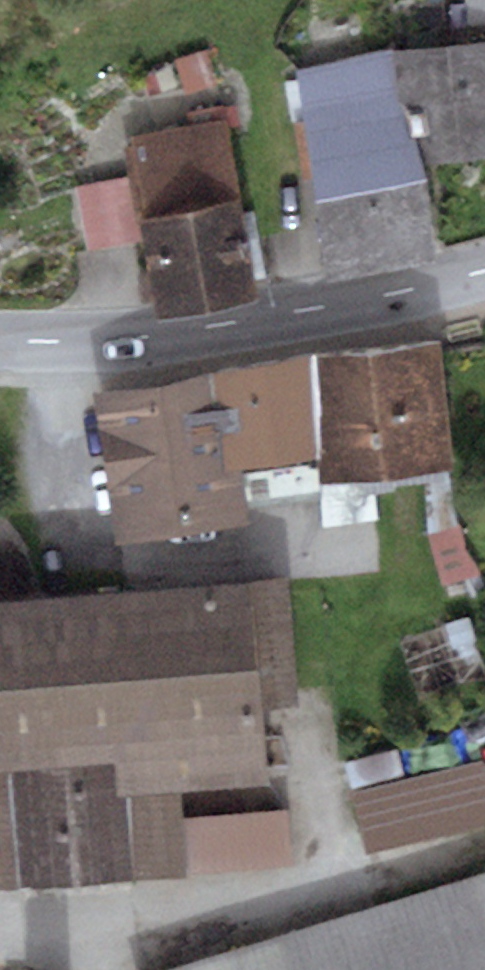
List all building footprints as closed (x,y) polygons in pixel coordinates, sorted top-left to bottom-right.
[(424,165),(484,155),(484,42),(454,47),(389,48),(424,165)] [(424,165),(389,48),(297,70),(318,199),(326,274),(433,256),(428,179),(424,165)] [(207,50),(176,60),(187,93),(218,83),(207,50)] [(242,127),(238,103),(185,112),(187,127),(132,136),(145,219),(139,220),(143,241),(155,317),(258,300),(229,129),(242,127)] [(126,177),(76,186),(88,251),(143,241),(139,220),(134,221),(126,177)] [(317,356),(324,484),(376,478),(425,473),(449,470),(454,469),(441,339),(317,356)] [(324,496),(324,484),(317,356),(207,372),(161,388),(93,394),(115,545),(246,525),(244,503),(324,496)] [(449,470),(425,473),(427,533),(445,588),(479,575),(458,525),(449,470)] [(376,478),(324,484),(324,496),(326,527),(380,521),(376,478)] [(0,600),(0,891),(288,865),(283,810),(180,819),(178,794),(272,786),(266,713),(302,710),(289,575),(0,600)] [(396,747),(345,761),(352,789),(404,775),(396,747)] [(354,797),(371,856),(484,825),(484,779),(480,762),(354,797)] [(184,969),(484,969),(484,878),(184,969)]
